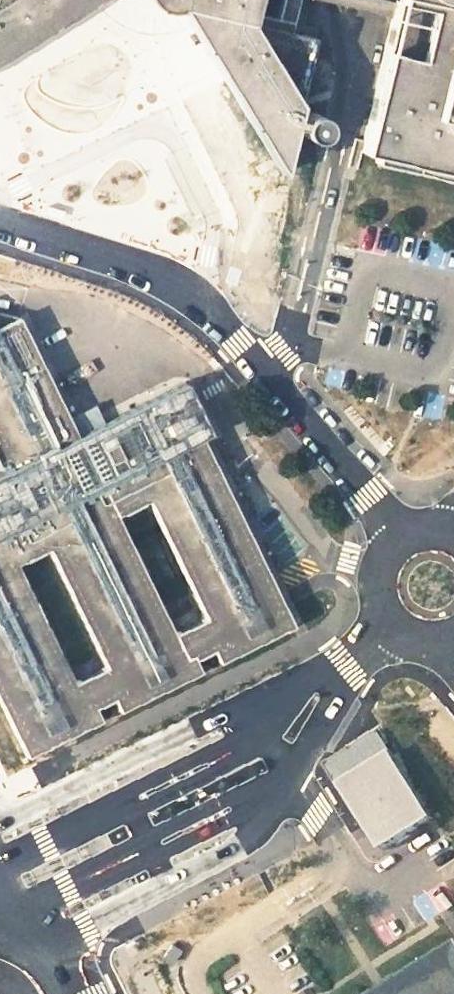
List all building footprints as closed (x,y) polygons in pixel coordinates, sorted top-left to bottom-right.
[(95,0),(0,0),(0,58),(95,0)] [(108,0),(119,7),(131,9),(144,5),(149,1),(156,6),(163,9),(171,10),(179,8),(281,172),(291,134),(301,137),(304,140),(310,142),(314,142),(318,141),(322,138),(325,133),(325,128),(323,123),(320,119),(316,117),(311,117),(310,117),(306,118),(302,121),(300,124),(293,123),(316,26),(293,21),(298,0),(281,0),(277,17),(249,10),(251,0),(108,0)] [(362,152),(378,155),(376,162),(453,181),(453,0),(398,0),(362,152)] [(200,437),(210,432),(185,382),(76,435),(18,316),(0,325),(0,706),(24,755),(292,625),(200,437)] [(433,818),(379,732),(342,755),(343,756),(330,764),(360,811),(359,812),(382,850),(433,818)] [(453,946),(379,993),(453,993),(453,946)]
